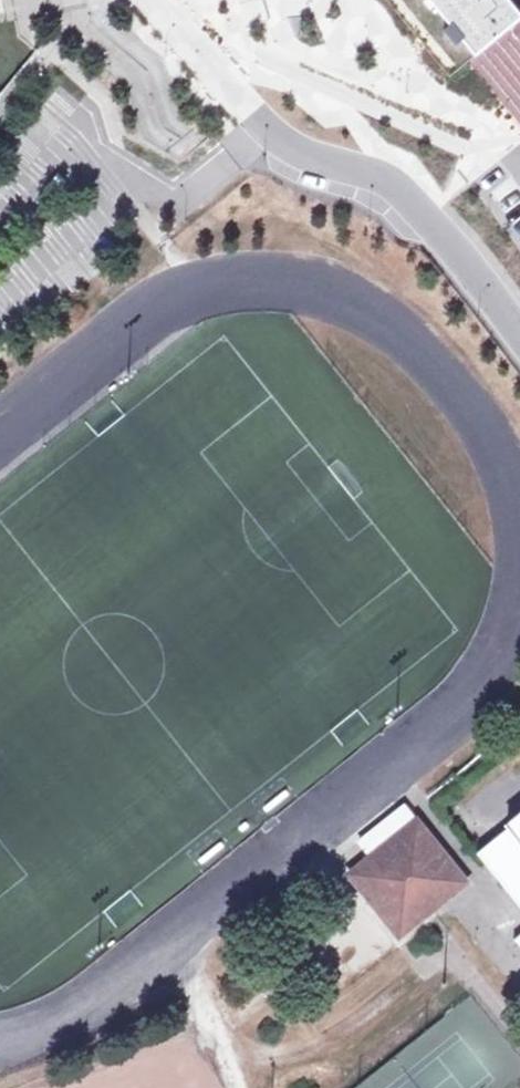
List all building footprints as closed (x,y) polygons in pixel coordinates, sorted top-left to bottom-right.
[(475,57),(477,55),(489,45),(503,34),(519,21),(519,19),(519,15),(508,0),(428,0),(475,57)] [(373,847),(383,859),(416,831),(414,827),(406,819),(373,847)] [(501,837),(503,840),(488,854),(479,862),(519,910),(519,821),(501,837)] [(463,885),(416,831),(383,859),(353,886),(400,940),(445,901),(463,885)]
